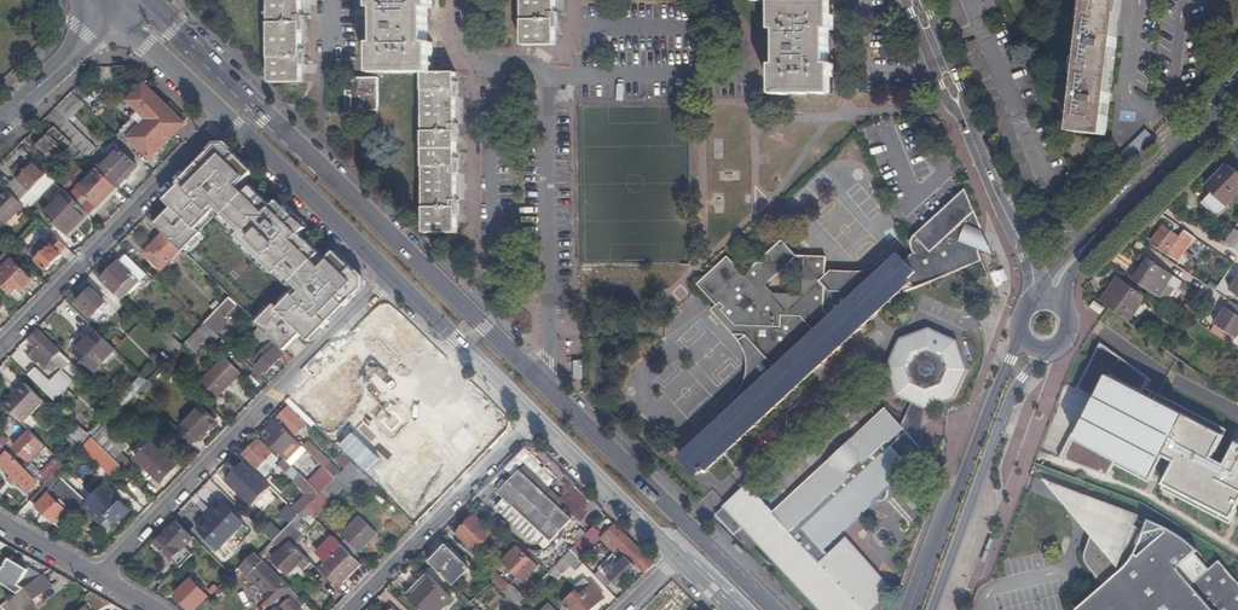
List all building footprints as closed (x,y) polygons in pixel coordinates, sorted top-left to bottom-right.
[(302,73),(302,72),(299,72),(299,58),(302,58),(302,57),(301,31),(301,30),(298,30),(298,17),(301,17),(301,16),(301,0),(269,0),(270,83),(302,83),(302,73)] [(423,72),(432,72),(432,43),(427,43),(427,7),(431,7),(431,0),(372,0),(372,8),(376,8),(376,43),(373,44),(373,73),(423,72)] [(523,46),(541,45),(555,45),(555,28),(555,27),(551,27),(551,13),(554,14),(554,13),(554,0),(522,0),(523,46)] [(954,32),(970,25),(959,0),(941,0),(954,32)] [(1072,129),(1106,134),(1108,117),(1105,117),(1106,105),(1110,105),(1111,94),(1107,94),(1113,49),(1116,49),(1117,39),(1114,38),(1118,0),(1087,0),(1072,129)] [(783,1),(773,1),(774,31),(778,31),(778,65),(774,65),(774,96),(833,95),(833,65),(828,65),(828,31),(833,31),(833,1),(783,1)] [(456,158),(456,138),(456,137),(453,137),(452,124),(456,124),(456,123),(456,97),(455,96),(452,96),(452,83),(455,83),(455,81),(455,72),(432,72),(423,72),(425,232),(457,231),(457,214),(457,213),(454,213),(453,200),(457,200),(456,173),(456,172),(453,172),(453,158),(456,158)] [(349,85),(346,85),(346,99),(351,99),(351,110),(374,110),(374,106),(378,106),(378,77),(345,78),(345,79),(349,78),(349,85)] [(120,129),(121,130),(130,139),(150,159),(185,124),(145,85),(129,101),(138,111),(120,129)] [(49,116),(76,142),(83,135),(67,120),(83,104),(71,93),(49,116)] [(121,130),(116,135),(124,144),(130,139),(121,130)] [(215,145),(163,198),(172,207),(155,225),(164,233),(181,250),(183,252),(218,216),(292,289),(257,324),(261,329),(262,330),(284,351),(302,333),(310,342),(364,288),(363,280),(335,253),(327,261),(299,235),(308,227),(280,199),(271,208),(244,181),(253,173),(225,145),(215,145)] [(118,148),(98,168),(118,188),(119,189),(139,168),(118,148)] [(11,173),(29,191),(44,175),(27,158),(11,173)] [(72,160),(66,167),(71,173),(65,179),(61,182),(69,190),(85,173),(72,160)] [(1214,194),(1203,205),(1216,218),(1237,197),(1237,172),(1229,166),(1208,188),(1214,194)] [(71,173),(66,167),(60,173),(65,179),(71,173)] [(88,212),(92,215),(118,188),(98,168),(71,195),(88,212)] [(5,187),(0,193),(0,218),(5,223),(23,205),(19,201),(5,187)] [(855,289),(850,289),(848,291),(771,363),(776,369),(711,429),(680,458),(696,475),(701,470),(704,474),(910,283),(914,289),(982,261),(981,258),(978,259),(975,260),(970,247),(975,246),(977,242),(978,237),(980,232),(981,229),(981,228),(981,226),(965,189),(913,238),(912,239),(911,242),(911,246),(911,249),(913,251),(914,252),(903,262),(898,256),(858,293),(855,289)] [(71,195),(66,191),(44,213),(66,235),(88,212),(71,195)] [(1196,239),(1186,232),(1181,239),(1165,226),(1153,242),(1186,267),(1198,251),(1192,246),(1196,239)] [(1227,245),(1237,252),(1237,251),(1237,248),(1236,247),(1237,245),(1237,231),(1236,230),(1227,245)] [(181,250),(164,233),(144,253),(161,271),(181,250)] [(66,246),(55,236),(49,242),(43,237),(28,252),(46,270),(61,255),(59,253),(66,246)] [(721,310),(746,336),(771,363),(848,291),(850,289),(824,288),(825,287),(819,281),(825,276),(826,257),(796,256),(781,240),(765,255),(765,263),(757,263),(744,275),(727,257),(697,285),(716,305),(717,306),(720,303),(725,307),(721,310)] [(140,282),(146,275),(126,255),(119,262),(119,261),(101,279),(121,299),(126,294),(120,288),(132,275),(140,282)] [(1145,258),(1132,278),(1158,296),(1172,275),(1145,258)] [(33,280),(12,259),(0,272),(0,281),(13,294),(19,288),(22,291),(33,280)] [(1229,288),(1237,294),(1237,275),(1229,288)] [(1126,320),(1129,322),(1145,299),(1119,279),(1102,302),(1126,320)] [(91,318),(106,303),(91,289),(76,304),(91,318)] [(230,298),(204,324),(211,330),(236,304),(234,302),(230,298)] [(776,369),(771,363),(746,336),(721,310),(725,307),(720,303),(717,306),(716,305),(711,310),(735,336),(739,341),(741,345),(744,349),(745,355),(746,362),(747,367),(747,372),(743,384),(742,388),(739,391),(738,393),(737,395),(734,398),(731,400),(707,423),(711,429),(776,369)] [(1198,323),(1203,319),(1189,304),(1184,309),(1198,323)] [(1214,324),(1237,339),(1237,337),(1237,316),(1225,307),(1214,324)] [(408,357),(424,340),(392,309),(359,344),(350,354),(381,384),(408,357)] [(211,330),(204,324),(202,326),(199,329),(208,339),(214,333),(211,330)] [(897,397),(911,403),(925,410),(955,399),(968,370),(957,341),(929,328),(899,339),(886,368),(897,397)] [(262,330),(261,329),(258,332),(259,334),(257,337),(267,347),(254,361),(256,367),(255,368),(261,374),(263,372),(266,374),(280,360),(287,366),(293,360),(284,351),(262,330)] [(175,353),(183,345),(169,330),(160,338),(175,353)] [(114,350),(95,331),(73,353),(92,372),(114,350)] [(67,366),(72,362),(57,348),(56,349),(38,332),(29,342),(34,348),(28,355),(35,361),(38,359),(49,371),(60,360),(67,366)] [(1101,345),(1077,391),(1097,398),(1087,418),(1080,415),(1057,458),(1108,476),(1115,463),(1149,481),(1163,456),(1177,463),(1167,484),(1234,519),(1237,509),(1237,442),(1142,393),(1149,378),(1101,345)] [(224,357),(199,383),(217,400),(242,374),(224,357)] [(428,376),(408,357),(381,384),(374,392),(379,397),(396,380),(397,382),(394,385),(400,391),(404,387),(410,394),(428,376)] [(344,358),(318,384),(333,399),(359,373),(344,358)] [(42,389),(50,382),(35,367),(28,375),(42,389)] [(42,389),(54,401),(74,380),(62,369),(50,382),(42,389)] [(309,385),(318,393),(320,395),(324,391),(314,381),(309,385)] [(25,383),(4,405),(24,423),(45,401),(25,383)] [(314,398),(318,393),(309,385),(292,403),(314,425),(319,420),(315,415),(311,412),(314,409),(319,404),(314,398)] [(379,397),(374,392),(361,406),(363,408),(366,411),(379,397)] [(396,412),(402,419),(413,408),(406,401),(396,412)] [(911,403),(901,426),(921,449),(925,410),(911,403)] [(178,433),(190,445),(195,440),(197,441),(216,422),(200,407),(181,426),(183,428),(178,433)] [(294,438),(306,425),(288,407),(275,420),(294,438)] [(901,426),(886,410),(853,440),(857,444),(850,450),(853,453),(842,463),(839,460),(832,467),(831,466),(797,498),(795,495),(773,515),(771,516),(745,488),(727,505),(716,515),(735,535),(744,527),(822,609),(869,609),(871,608),(872,606),(873,603),(872,597),(872,592),(874,586),(875,583),(873,575),(870,572),(867,571),(865,569),(862,568),(860,565),(859,562),(858,559),(856,556),(854,554),(851,553),(849,551),(845,550),(841,550),(834,552),(829,557),(821,549),(872,502),(886,488),(889,486),(909,468),(905,463),(921,449),(901,426)] [(273,423),(259,437),(284,460),(297,446),(273,423)] [(78,426),(70,437),(81,445),(88,434),(78,426)] [(116,458),(125,448),(105,426),(95,435),(116,458)] [(768,429),(754,438),(766,455),(780,445),(768,429)] [(43,445),(30,431),(13,447),(28,461),(34,454),(37,451),(43,445)] [(7,445),(8,436),(0,435),(0,444),(7,445)] [(404,448),(410,454),(419,445),(421,443),(415,437),(404,448)] [(249,462),(264,448),(257,440),(242,455),(249,462)] [(300,442),(298,444),(312,458),(318,452),(307,442),(303,445),(300,442)] [(116,472),(121,467),(100,446),(93,453),(106,466),(108,463),(116,472)] [(159,451),(152,458),(147,453),(138,462),(160,483),(176,467),(159,451)] [(321,466),(325,471),(331,465),(318,452),(312,458),(321,466)] [(8,453),(0,461),(0,465),(28,492),(38,482),(26,470),(8,453)] [(344,469),(351,463),(342,454),(335,461),(344,469)] [(448,474),(429,455),(406,479),(425,498),(448,474)] [(58,473),(65,466),(58,459),(50,467),(58,473)] [(227,471),(228,471),(237,480),(243,486),(252,476),(236,461),(227,471)] [(131,462),(124,469),(134,478),(141,472),(131,462)] [(364,476),(376,488),(382,483),(361,462),(355,467),(364,476)] [(348,493),(364,476),(355,467),(351,463),(344,469),(340,474),(334,480),(320,495),(304,510),(307,512),(314,519),(329,503),(327,501),(342,486),(348,493)] [(32,464),(26,470),(38,482),(44,476),(32,464)] [(334,480),(340,474),(331,465),(325,471),(334,480)] [(320,495),(334,480),(325,471),(321,466),(306,482),(320,495)] [(237,480),(228,471),(226,474),(234,483),(237,480)] [(549,545),(571,522),(520,472),(498,494),(549,545)] [(298,516),(304,510),(320,495),(306,482),(299,474),(292,481),(306,495),(291,509),(298,516)] [(382,483),(376,488),(392,504),(400,496),(394,490),(398,486),(388,476),(382,483)] [(105,483),(81,508),(109,532),(131,510),(105,483)] [(219,490),(230,500),(236,494),(225,483),(219,490)] [(1084,527),(1098,502),(1048,483),(1084,527)] [(37,507),(60,528),(72,517),(66,511),(74,502),(57,485),(37,507)] [(269,497),(273,493),(267,488),(263,492),(269,497)] [(886,488),(872,502),(873,503),(874,503),(876,503),(877,503),(879,503),(880,503),(881,503),(882,502),(883,502),(884,501),(885,500),(886,499),(886,498),(887,497),(887,496),(887,494),(887,493),(887,492),(887,491),(887,489),(886,488)] [(1101,514),(1104,505),(1098,502),(1084,527),(1091,535),(1099,513),(1101,514)] [(218,550),(243,524),(221,503),(211,512),(214,514),(199,530),(218,550)] [(1088,551),(1124,511),(1104,505),(1101,514),(1099,513),(1091,535),(1093,537),(1088,551)] [(307,512),(304,510),(298,516),(295,520),(297,522),(307,512)] [(1088,551),(1086,557),(1086,561),(1088,565),(1090,568),(1091,572),(1104,586),(1077,609),(1237,609),(1237,583),(1218,561),(1207,570),(1194,555),(1197,552),(1193,548),(1187,543),(1178,535),(1171,531),(1163,526),(1157,522),(1147,518),(1145,522),(1136,518),(1137,515),(1124,511),(1088,551)] [(341,546),(354,559),(377,535),(360,517),(341,536),(346,541),(341,546)] [(473,553),(492,534),(474,517),(456,536),(473,553)] [(295,520),(281,534),(290,543),(294,547),(303,538),(296,531),(302,526),(297,522),(295,520)] [(154,545),(180,570),(192,557),(183,548),(192,539),(176,523),(154,545)] [(865,557),(866,556),(873,565),(878,560),(861,541),(869,534),(859,523),(846,535),(865,557)] [(635,566),(644,575),(654,565),(614,526),(612,528),(609,524),(602,530),(606,534),(604,536),(625,556),(604,577),(599,572),(594,577),(605,588),(610,583),(614,586),(635,566)] [(283,536),(262,551),(268,559),(288,544),(283,536)] [(587,550),(579,541),(569,551),(577,559),(587,550)] [(293,557),(299,552),(294,547),(290,543),(277,555),(292,571),(300,564),(293,557)] [(538,566),(517,546),(502,563),(517,578),(522,583),(538,566)] [(445,547),(429,563),(455,588),(471,572),(445,547)] [(569,551),(554,567),(561,574),(568,567),(574,573),(582,564),(577,559),(569,551)] [(274,605),(290,589),(278,578),(264,564),(258,558),(254,554),(247,561),(256,568),(257,567),(259,569),(258,570),(262,574),(260,576),(263,579),(262,581),(271,590),(265,596),(274,605)] [(339,579),(343,583),(359,568),(350,559),(346,563),(341,558),(329,569),(339,579)] [(47,573),(34,566),(30,573),(27,571),(28,570),(9,559),(0,573),(0,574),(5,578),(3,582),(10,586),(8,589),(18,595),(21,592),(47,573)] [(264,564),(278,578),(285,571),(273,559),(269,562),(267,561),(264,564)] [(329,569),(323,575),(333,585),(339,579),(329,569)] [(405,594),(421,609),(439,609),(451,598),(426,573),(405,594)] [(9,601),(16,609),(34,609),(29,604),(51,587),(44,577),(22,593),(21,592),(18,595),(9,601)] [(496,578),(492,582),(503,592),(510,585),(512,583),(509,580),(504,585),(496,578)] [(339,579),(333,585),(337,589),(343,583),(339,579)] [(201,585),(199,588),(194,583),(191,580),(175,595),(190,609),(195,609),(208,597),(203,592),(205,589),(201,585)] [(644,609),(674,609),(686,597),(670,583),(644,609)] [(510,585),(503,592),(517,606),(524,598),(510,585)] [(208,592),(212,596),(218,590),(215,586),(208,592)] [(568,609),(590,609),(599,602),(589,592),(576,604),(570,598),(563,604),(568,609)] [(563,604),(557,598),(545,609),(568,609),(563,604)] [(289,599),(278,609),(299,609),(289,599)]
